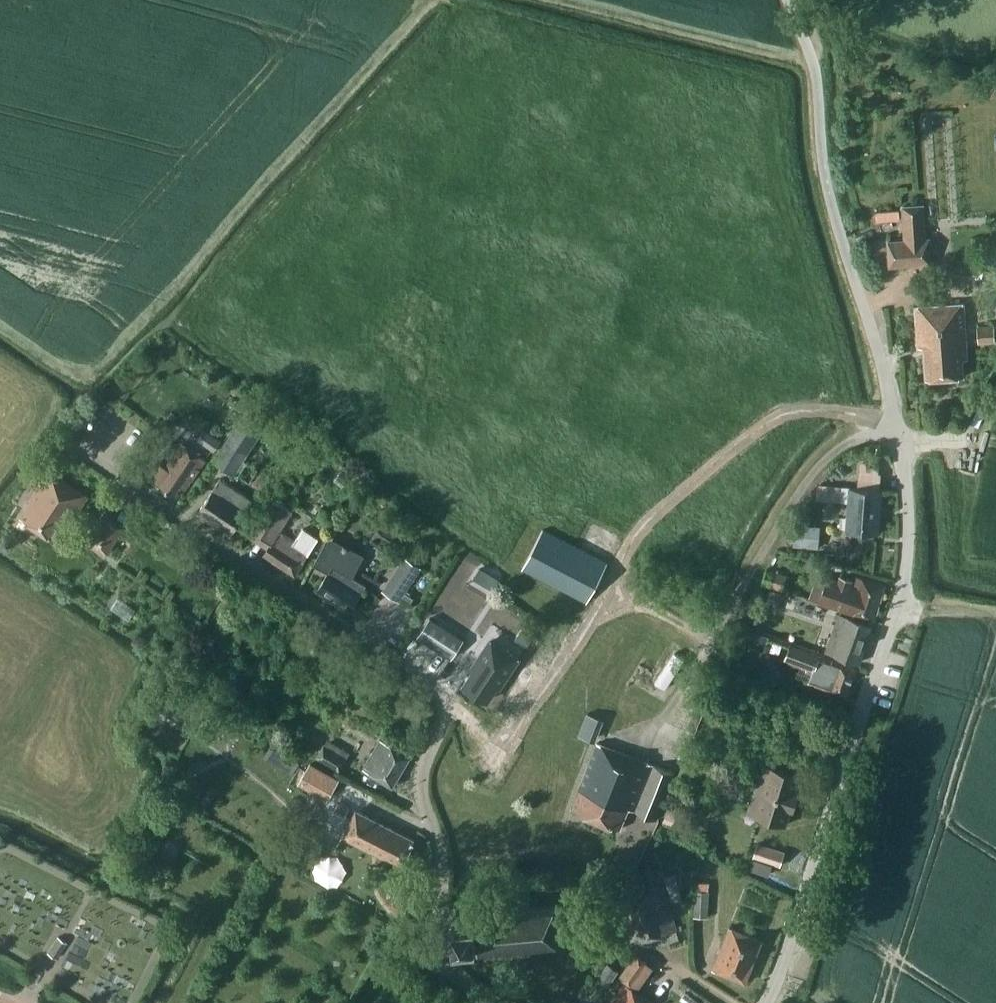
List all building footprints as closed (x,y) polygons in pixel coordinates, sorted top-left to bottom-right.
[(904,240),(889,241),(891,265),(932,263),(930,238),(926,238),(924,203),(903,205),(904,240)] [(968,358),(965,303),(917,306),(920,346),(925,346),(928,378),(965,375),(964,359),(968,358)] [(979,344),(995,342),(995,338),(995,324),(977,326),(979,344)] [(271,419),(249,405),(215,459),(236,473),(271,419)] [(198,441),(214,452),(222,440),(206,429),(198,441)] [(181,487),(186,491),(207,459),(183,443),(166,468),(160,464),(150,479),(175,496),(181,487)] [(77,507),(80,510),(89,496),(50,469),(31,498),(33,499),(21,517),(51,537),(66,515),(70,517),(77,507)] [(880,489),(881,473),(859,471),(858,488),(851,487),(848,531),(880,533),(883,489),(880,489)] [(254,500),(222,479),(199,512),(231,534),(254,500)] [(818,498),(841,500),(842,486),(819,484),(818,498)] [(295,512),(278,501),(253,538),(270,548),(265,555),(296,575),(320,539),(304,529),(296,542),(281,532),(295,512)] [(127,526),(107,513),(89,539),(109,553),(127,526)] [(589,601),(608,563),(531,523),(511,561),(589,601)] [(794,546),(820,548),(822,526),(796,524),(794,546)] [(330,572),(319,590),(352,611),(369,585),(354,576),(365,556),(350,548),(350,546),(331,536),(316,564),(330,572)] [(383,591),(401,602),(423,567),(405,556),(383,591)] [(763,583),(786,591),(791,575),(768,568),(763,583)] [(491,573),(484,584),(495,591),(501,580),(491,573)] [(829,576),(824,594),(821,603),(847,611),(875,619),(886,584),(855,575),(852,585),(843,581),(829,576)] [(771,589),(767,600),(780,604),(784,593),(771,589)] [(873,625),(840,613),(827,650),(860,662),(873,625)] [(420,635),(454,657),(465,640),(431,617),(420,635)] [(537,633),(525,625),(516,638),(528,646),(537,633)] [(745,644),(764,651),(770,636),(751,629),(745,644)] [(475,671),(466,684),(487,698),(496,684),(500,686),(518,658),(492,641),(472,669),(475,671)] [(834,660),(833,660),(792,645),(786,660),(814,670),(809,682),(847,697),(858,669),(834,660)] [(580,733),(597,738),(605,716),(588,710),(580,733)] [(411,757),(382,739),(364,769),(393,786),(411,757)] [(341,771),(348,758),(324,743),(316,756),(341,771)] [(654,764),(598,743),(573,810),(621,829),(621,828),(628,808),(658,820),(676,773),(654,764)] [(312,761),(299,783),(329,800),(341,779),(312,761)] [(792,809),(794,809),(800,792),(798,791),(802,776),(764,763),(749,811),(787,824),(792,809)] [(344,834),(402,864),(415,840),(339,800),(334,808),(353,818),(344,834)] [(664,821),(677,826),(681,816),(677,815),(678,812),(669,808),(664,821)] [(754,857),(781,866),(786,851),(759,842),(754,857)] [(666,875),(673,901),(684,898),(678,872),(666,875)] [(678,930),(664,885),(629,896),(642,941),(678,930)] [(695,916),(709,917),(710,890),(697,890),(696,890),(695,916)] [(557,908),(556,908),(556,906),(554,907),(554,908),(531,910),(531,909),(529,909),(529,910),(506,912),(506,911),(504,911),(504,912),(481,914),(480,913),(479,913),(479,914),(477,914),(478,919),(475,919),(474,916),(471,914),(467,914),(465,916),(464,920),(454,921),(457,945),(480,942),(481,945),(478,948),(480,950),(483,947),(508,945),(508,947),(510,946),(510,945),(530,943),(531,945),(533,945),(532,943),(557,941),(557,942),(559,942),(559,941),(560,941),(560,939),(559,939),(556,910),(557,910),(557,908)] [(763,940),(730,927),(714,969),(746,982),(763,940)] [(68,943),(59,937),(48,953),(57,958),(68,943)] [(651,963),(635,953),(621,976),(636,986),(651,963)] [(620,970),(609,962),(598,980),(609,987),(620,970)] [(625,982),(611,1002),(656,1002),(625,982)]
